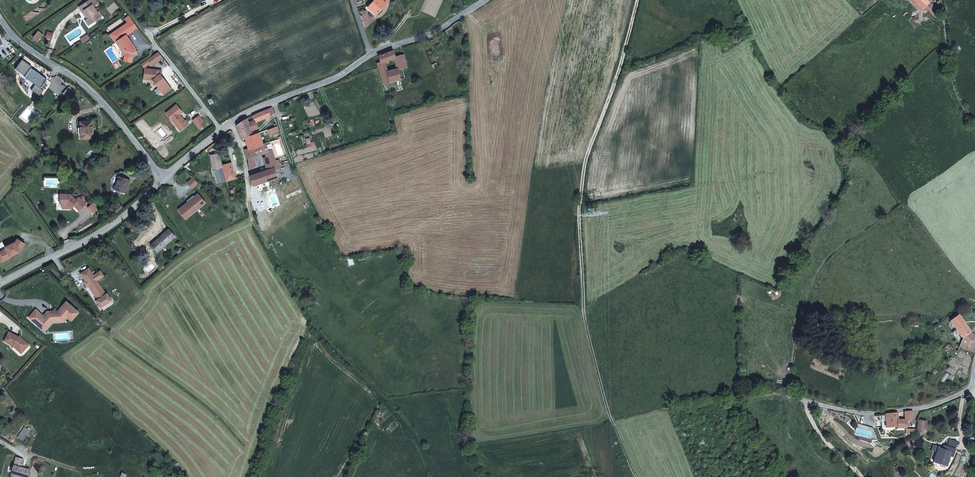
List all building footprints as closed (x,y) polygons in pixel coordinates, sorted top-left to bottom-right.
[(385,3),(382,0),(374,0),(367,7),(375,14),(385,3)] [(922,0),(909,0),(921,11),(924,8),(926,5),(922,0)] [(927,11),(932,5),(929,2),(926,5),(924,8),(927,11)] [(104,19),(95,5),(88,10),(91,18),(87,21),(90,27),(104,19)] [(127,50),(124,55),(138,59),(140,50),(133,36),(141,27),(135,19),(115,36),(127,50)] [(395,57),(393,50),(378,56),(380,62),(381,63),(384,62),(394,58),(395,58),(395,57)] [(164,60),(160,53),(144,64),(148,69),(146,80),(155,81),(164,95),(176,87),(166,69),(156,66),(164,60)] [(407,68),(403,55),(395,57),(395,58),(394,58),(396,69),(397,69),(398,70),(403,69),(407,68)] [(21,60),(15,69),(40,87),(46,78),(21,60)] [(384,84),(389,82),(400,79),(398,70),(398,69),(396,69),(387,71),(384,62),(381,63),(380,62),(377,63),(378,67),(384,84)] [(271,109),(236,126),(241,141),(249,139),(251,148),(247,151),(251,167),(262,165),(260,155),(269,153),(269,158),(267,160),(270,169),(253,176),(258,185),(282,177),(280,169),(282,164),(273,144),(269,144),(266,132),(255,135),(256,130),(262,127),(261,124),(276,117),(271,109)] [(96,123),(84,123),(86,139),(97,137),(96,123)] [(280,126),(270,131),(272,139),(282,135),(280,126)] [(222,153),(210,155),(214,171),(225,170),(229,184),(240,179),(236,163),(225,166),(222,153)] [(133,180),(120,174),(112,186),(129,194),(133,180)] [(197,192),(177,209),(185,218),(204,201),(197,192)] [(76,194),(63,194),(62,209),(76,206),(80,210),(87,202),(81,195),(79,198),(76,194)] [(169,227),(150,244),(158,252),(176,236),(169,227)] [(0,253),(0,256),(6,264),(24,253),(30,242),(21,237),(17,243),(0,253)] [(109,294),(101,281),(96,281),(95,276),(84,283),(87,288),(91,286),(101,300),(109,294)] [(35,310),(28,318),(43,332),(53,323),(64,321),(66,318),(71,321),(80,312),(65,301),(55,309),(45,310),(40,315),(35,310)] [(961,320),(958,316),(950,321),(962,338),(970,332),(964,325),(961,320)] [(970,341),(973,341),(974,336),(974,335),(970,332),(962,338),(963,339),(960,346),(966,350),(970,341)] [(21,336),(9,334),(7,345),(15,347),(23,355),(31,346),(21,336)] [(973,341),(970,341),(966,350),(969,351),(974,353),(974,336),(973,341)] [(906,421),(906,420),(905,420),(898,420),(897,413),(885,414),(886,427),(897,427),(897,428),(906,428),(906,421)] [(925,433),(926,421),(919,420),(917,432),(925,433)] [(954,449),(957,442),(950,439),(947,447),(954,449)] [(952,457),(954,449),(947,447),(946,450),(947,450),(946,451),(943,450),(938,448),(937,452),(935,459),(939,460),(941,465),(946,467),(949,456),(952,457)] [(16,467),(12,476),(33,476),(34,472),(16,467)]
